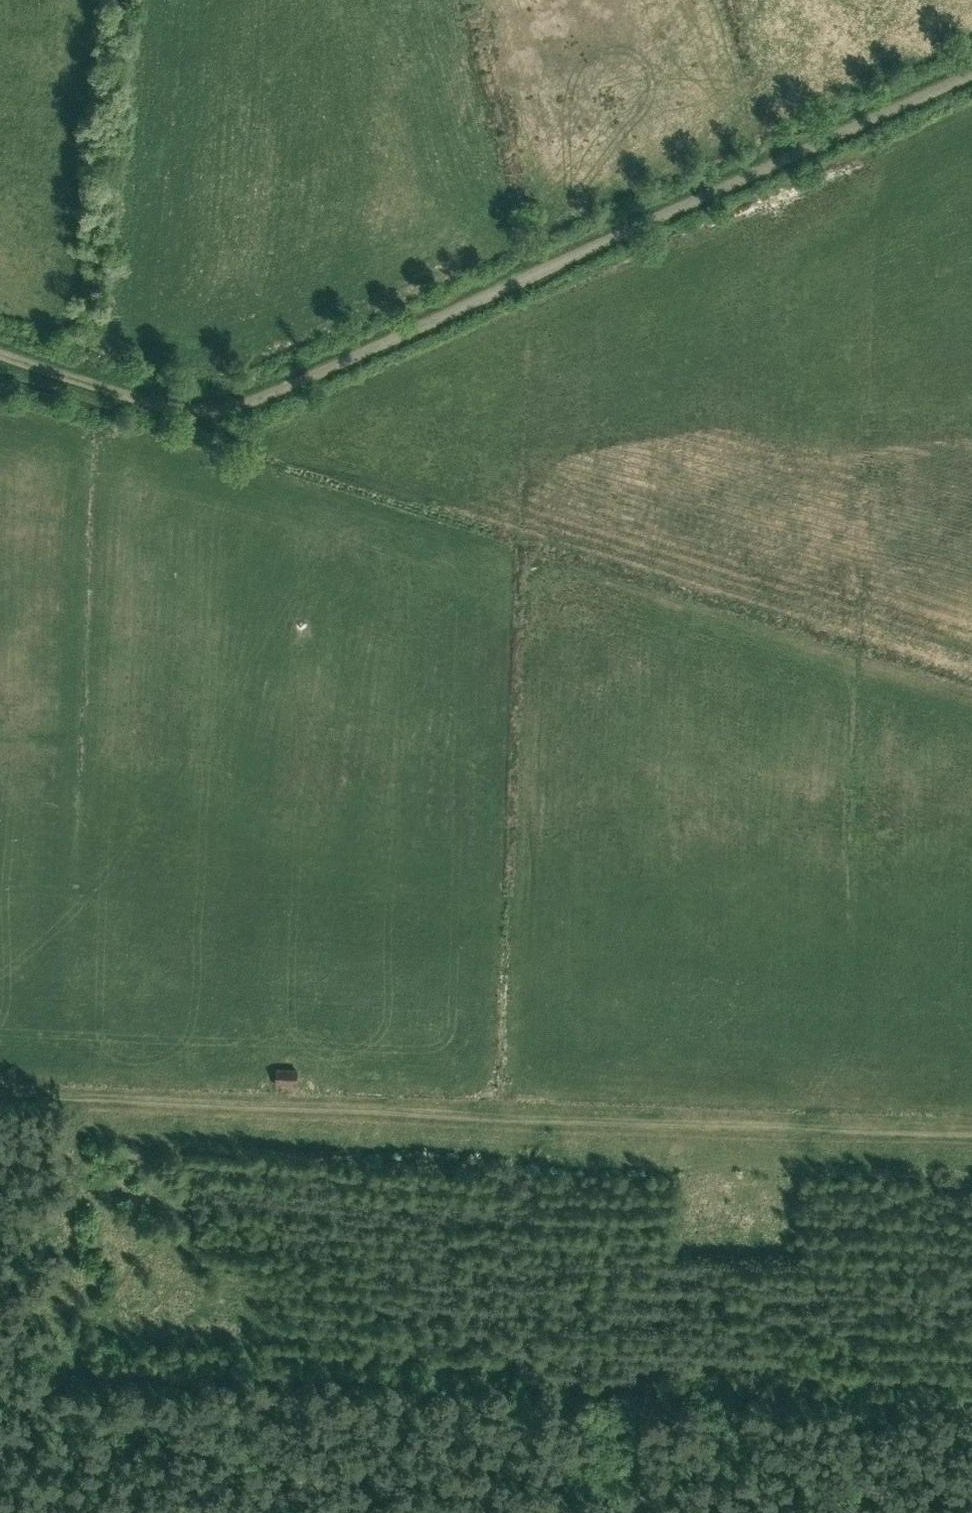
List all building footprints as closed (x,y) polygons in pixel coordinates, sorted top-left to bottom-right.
[(301,1072),(277,1071),(276,1085),(301,1087),(301,1072)]
